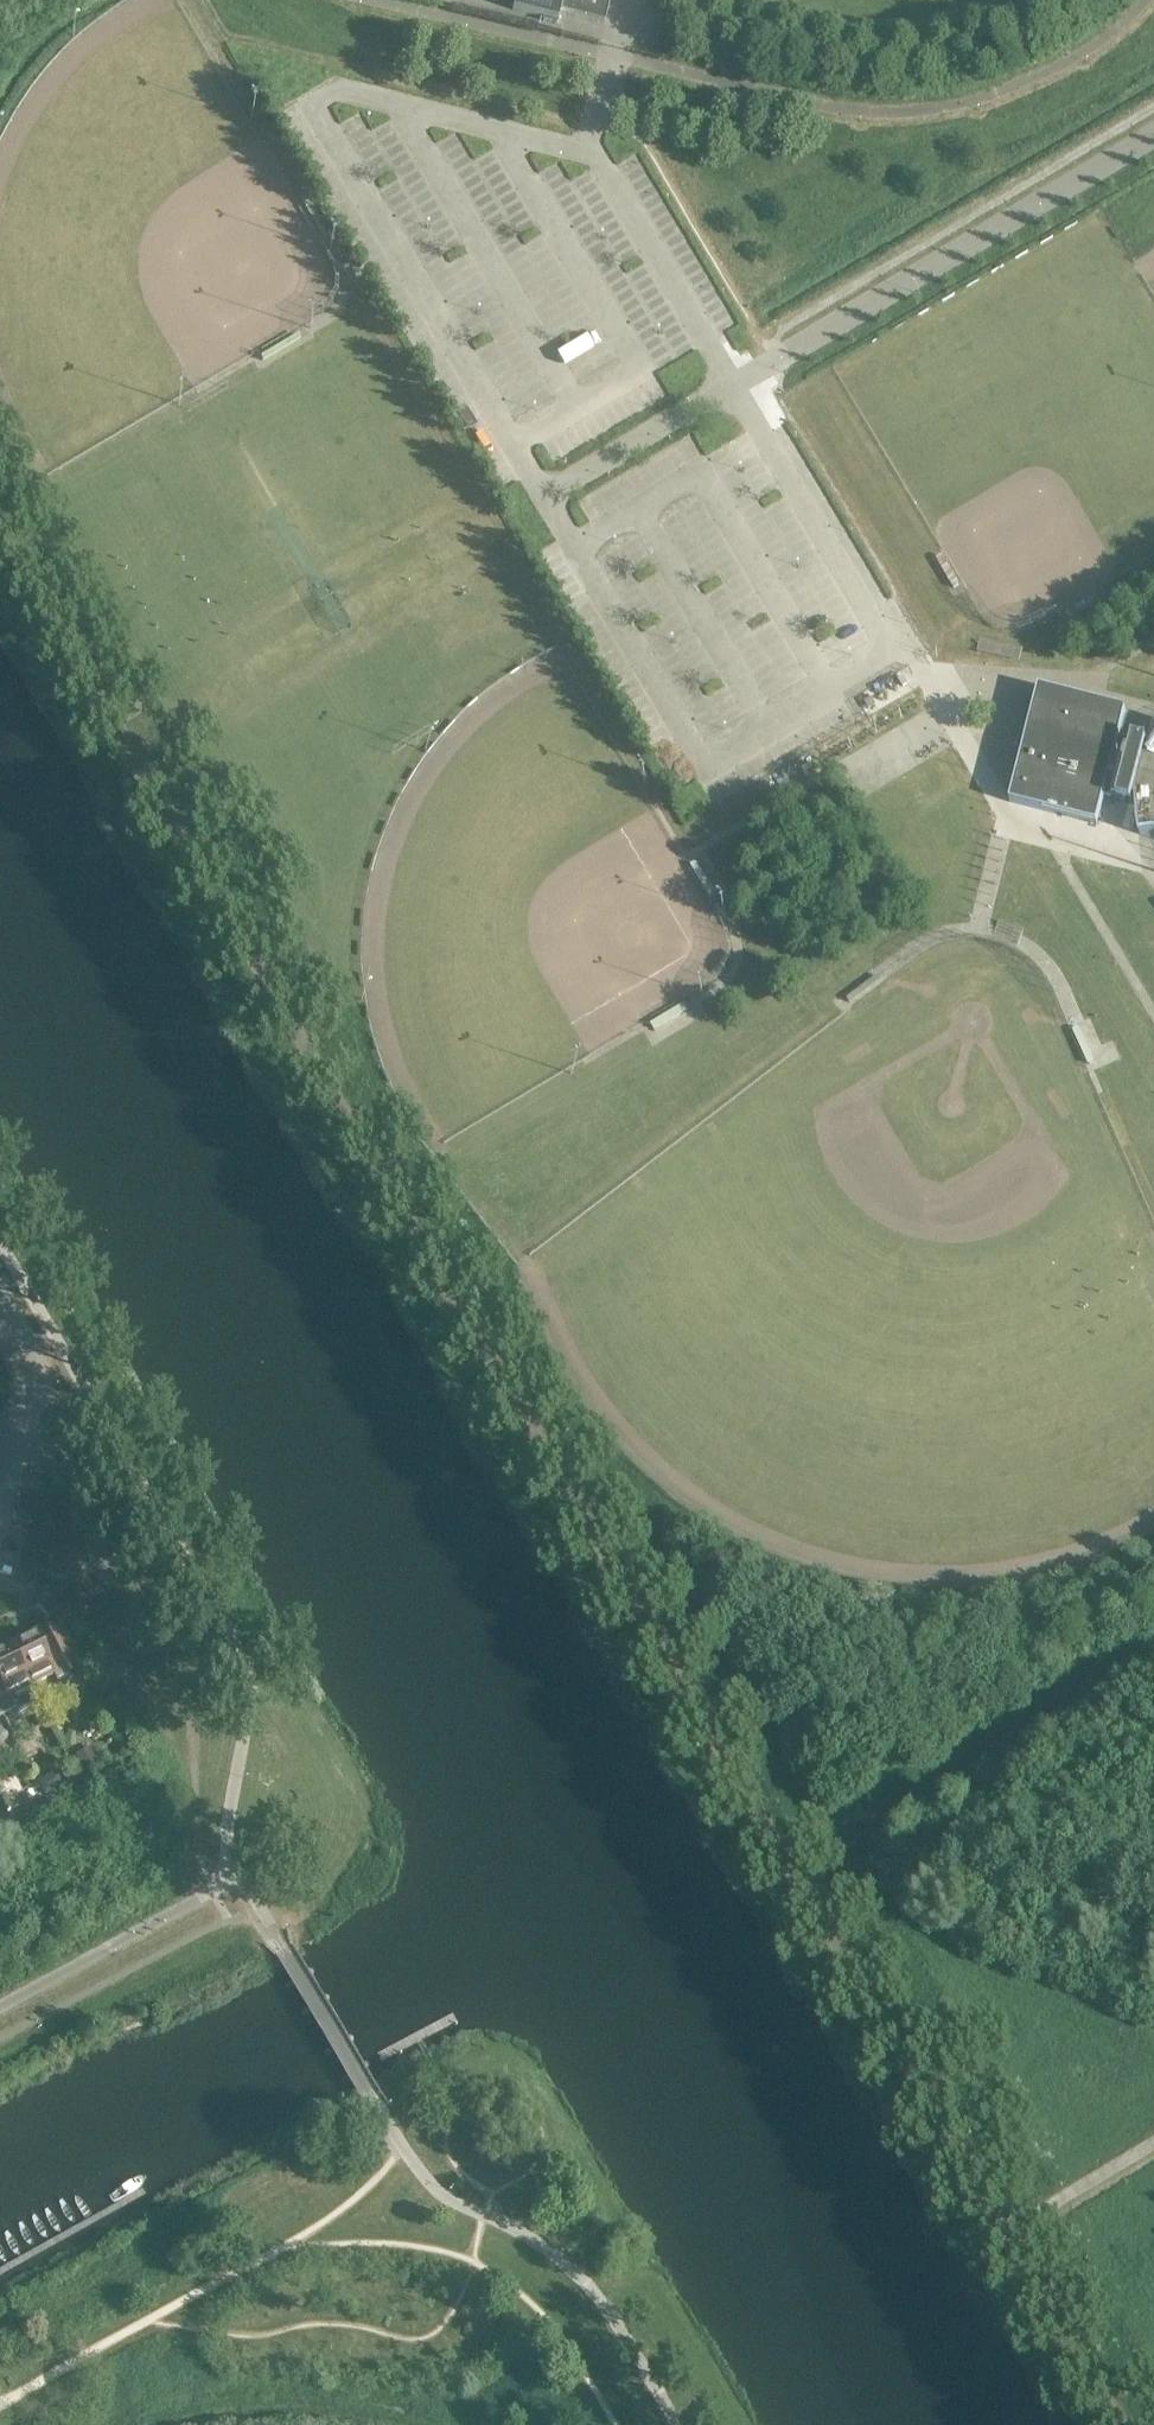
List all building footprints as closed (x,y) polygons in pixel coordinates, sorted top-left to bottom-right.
[(535,15),(543,17),(542,20),(557,24),(560,10),(604,21),(610,0),(514,0),(512,9),(535,15)] [(1026,733),(1019,731),(1013,753),(1021,755),(1009,802),(1096,824),(1103,797),(1108,798),(1116,798),(1115,801),(1129,805),(1130,799),(1135,799),(1135,822),(1138,834),(1153,830),(1153,739),(1147,750),(1143,748),(1144,742),(1130,739),(1130,741),(1123,738),(1118,737),(1125,710),(1038,687),(1026,733)] [(45,1628),(49,1635),(39,1640),(36,1633),(11,1645),(31,1685),(53,1674),(56,1680),(69,1674),(67,1668),(81,1661),(60,1621),(45,1628)] [(11,1645),(0,1651),(0,1695),(5,1692),(7,1697),(31,1685),(11,1645)] [(95,1750),(79,1758),(85,1771),(101,1763),(95,1750)] [(55,1774),(41,1781),(42,1783),(47,1794),(65,1785),(61,1776),(55,1774)] [(22,1808),(10,1813),(16,1826),(28,1820),(22,1808)]
